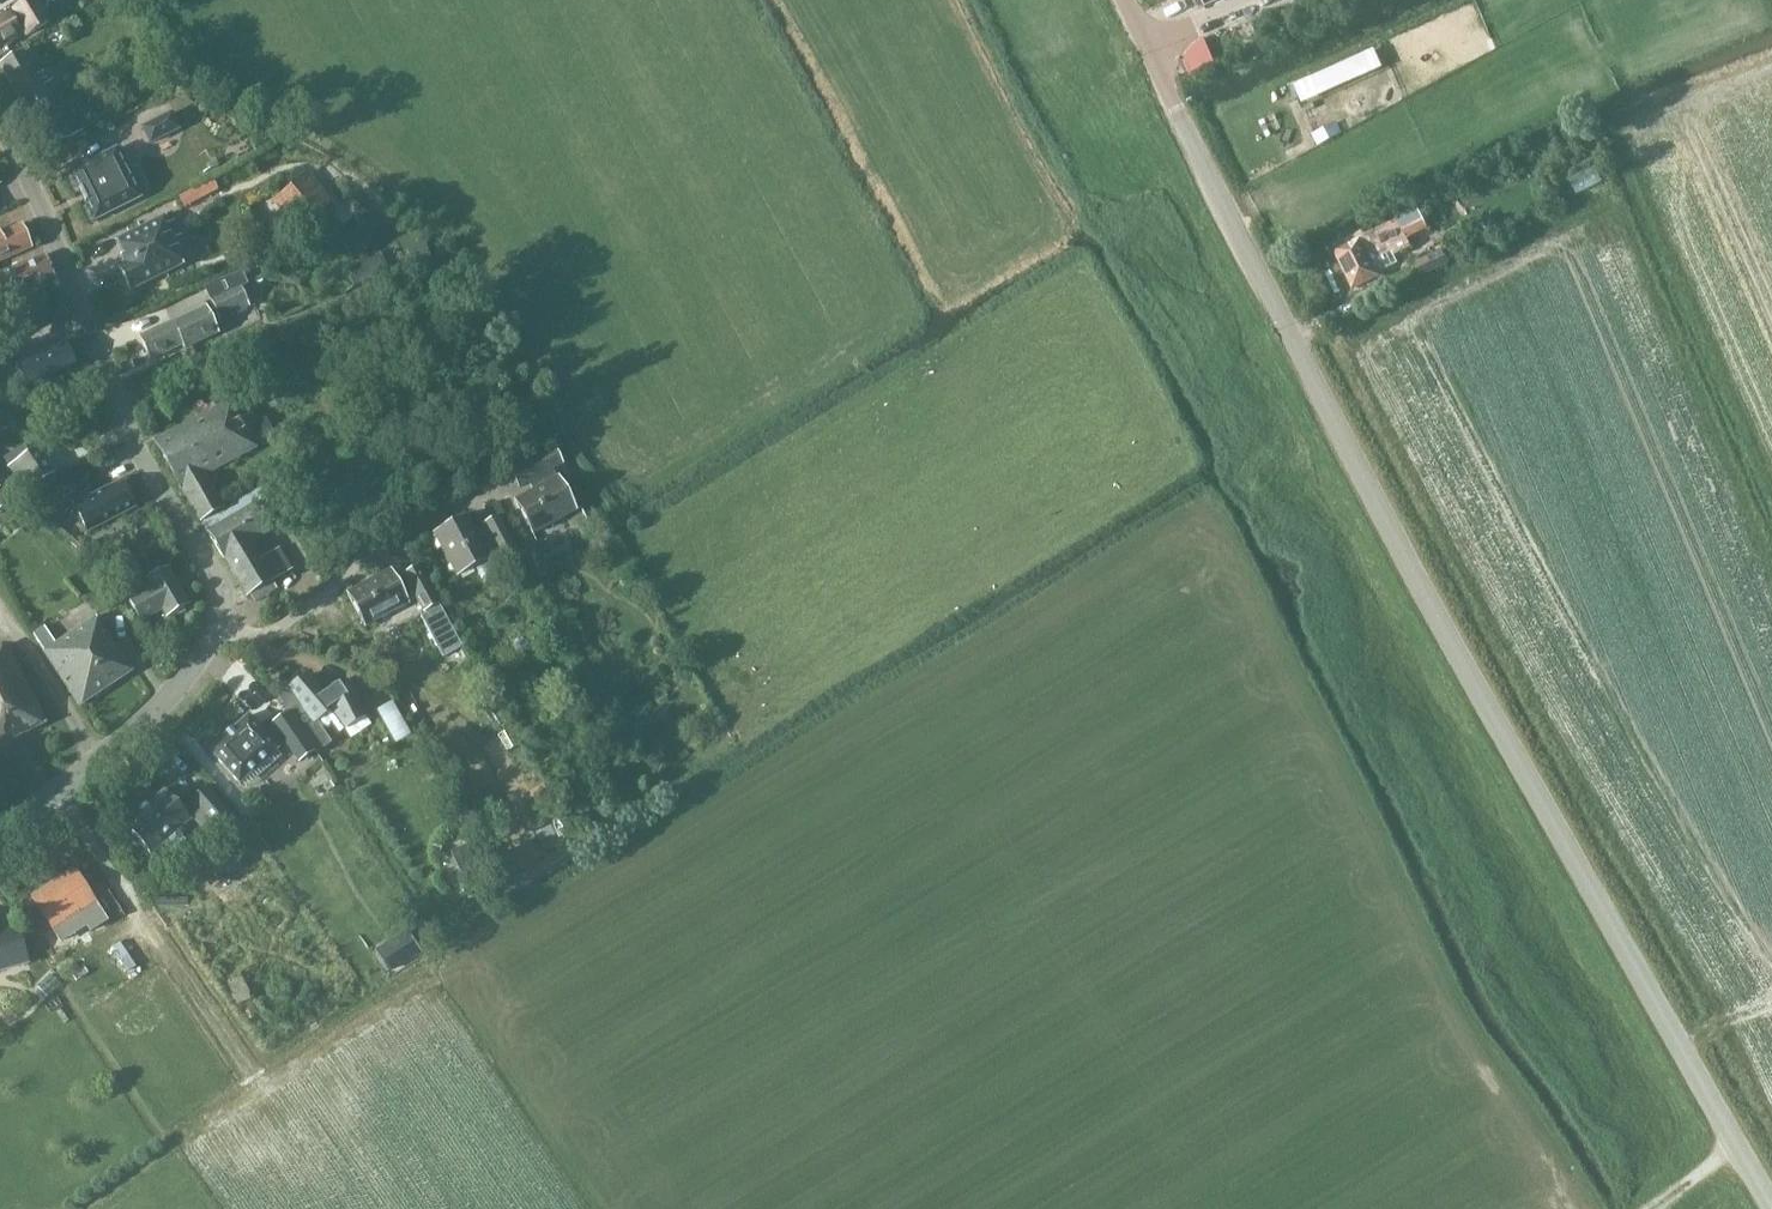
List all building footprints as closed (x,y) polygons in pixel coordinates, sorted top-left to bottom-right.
[(36,0),(26,0),(0,16),(0,50),(23,36),(25,39),(51,24),(36,0)] [(72,137),(82,132),(53,79),(42,85),(22,50),(0,64),(0,71),(47,155),(73,139),(72,137)] [(1341,92),(1379,75),(1370,53),(1332,70),(1341,92)] [(1318,80),(1291,92),(1298,107),(1324,95),(1318,80)] [(1291,92),(1265,103),(1272,119),(1298,107),(1291,92)] [(1265,103),(1239,115),(1244,126),(1246,130),(1247,130),(1272,119),(1265,103)] [(148,146),(179,130),(170,112),(139,128),(148,146)] [(115,150),(70,173),(94,221),(139,198),(124,168),(128,165),(120,149),(116,151),(115,150)] [(271,201),(296,231),(312,221),(330,208),(307,174),(271,201)] [(186,205),(210,194),(203,179),(179,190),(186,205)] [(334,214),(330,208),(312,221),(296,231),(303,241),(337,217),(334,214)] [(163,219),(115,242),(122,255),(119,257),(124,266),(118,269),(129,291),(182,264),(174,248),(177,247),(163,219)] [(1419,239),(1440,229),(1435,220),(1415,230),(1419,239)] [(1398,223),(1361,241),(1379,277),(1398,267),(1394,257),(1410,249),(1398,223)] [(21,224),(0,233),(0,264),(32,250),(21,224)] [(1380,278),(1379,277),(1361,241),(1360,240),(1334,253),(1352,292),(1380,278)] [(56,284),(43,254),(0,272),(0,307),(56,284)] [(247,285),(240,271),(205,287),(211,299),(209,300),(219,321),(248,308),(240,288),(247,285)] [(219,335),(206,306),(137,337),(149,363),(182,348),(183,351),(219,335)] [(78,371),(64,341),(14,363),(27,393),(78,371)] [(154,448),(201,523),(221,511),(202,479),(252,451),(250,447),(273,434),(264,419),(257,422),(251,412),(235,421),(227,407),(154,448)] [(55,472),(38,447),(6,469),(24,494),(55,472)] [(530,538),(571,515),(555,486),(552,486),(546,475),(558,468),(550,454),(508,477),(516,492),(526,486),(531,495),(512,505),(530,538)] [(135,507),(123,483),(90,500),(86,493),(92,490),(83,473),(39,496),(48,514),(71,501),(75,508),(74,509),(82,523),(83,522),(89,534),(102,527),(101,525),(135,507)] [(276,511),(262,487),(221,511),(201,523),(223,559),(246,597),(273,580),(251,543),(270,531),(263,519),(276,511)] [(466,519),(435,536),(459,582),(477,572),(485,586),(499,579),(489,561),(497,557),(503,568),(517,560),(496,521),(481,529),(483,532),(476,536),(466,519)] [(389,574),(345,598),(362,629),(405,605),(404,604),(414,598),(424,615),(423,616),(420,618),(434,643),(442,659),(461,648),(453,632),(417,568),(415,569),(402,576),(404,581),(403,581),(396,585),(389,574)] [(187,604),(167,572),(166,570),(124,596),(140,623),(161,611),(165,617),(187,604)] [(93,619),(55,644),(43,626),(32,634),(43,652),(40,654),(75,707),(128,673),(93,619)] [(45,724),(6,646),(0,649),(0,747),(45,724)] [(288,693),(276,701),(312,755),(325,746),(310,724),(329,712),(342,732),(362,718),(367,724),(368,723),(345,689),(340,693),(336,687),(321,697),(308,678),(287,692),(288,693)] [(272,731),(263,739),(245,718),(206,753),(236,786),(282,745),(296,765),(310,756),(283,716),(269,725),(272,731)] [(240,827),(227,813),(228,812),(205,786),(180,808),(163,789),(122,826),(132,838),(131,839),(130,841),(131,843),(133,846),(136,847),(138,846),(139,846),(150,857),(162,846),(164,848),(166,849),(170,850),(174,849),(178,847),(181,842),(182,838),(181,833),(179,831),(191,820),(189,819),(197,812),(211,827),(212,826),(225,840),(240,827)] [(97,905),(74,869),(29,897),(52,933),(82,914),(85,919),(98,911),(95,906),(97,905)] [(29,964),(18,925),(0,930),(0,972),(29,964)]
